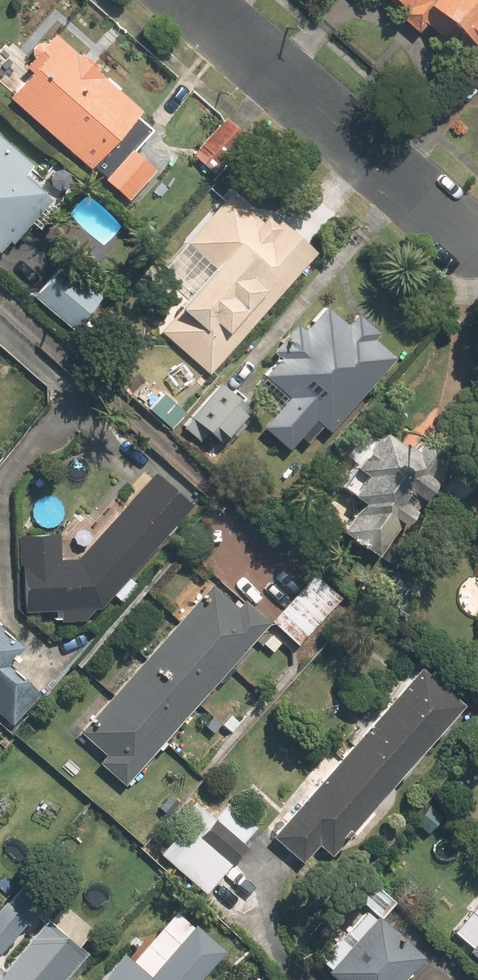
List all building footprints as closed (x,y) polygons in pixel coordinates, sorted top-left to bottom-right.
[(400,11),(393,19),(415,38),(433,16),(462,40),(468,33),(475,39),(477,35),(477,0),(387,0),(400,11)] [(9,92),(5,97),(87,172),(92,167),(120,192),(144,166),(125,148),(134,138),(125,131),(141,114),(53,34),(44,44),(41,42),(2,85),(9,92)] [(246,138),(225,120),(192,157),(212,175),(246,138)] [(47,201),(24,180),(32,171),(0,142),(0,252),(47,201)] [(259,224),(228,195),(162,266),(176,279),(141,317),(205,376),(317,256),(281,223),(277,228),(265,217),(259,224)] [(100,299),(64,267),(35,299),(71,331),(100,299)] [(302,332),(294,326),(267,357),(274,363),(253,387),(278,409),(260,429),(286,451),(297,439),(304,446),(321,427),(328,432),(393,358),(372,340),(380,332),(358,313),(345,327),(323,308),(302,332)] [(149,384),(135,400),(162,424),(176,408),(149,384)] [(251,410),(217,384),(191,418),(224,444),(251,410)] [(376,440),(361,430),(342,457),(354,466),(338,489),(359,504),(341,531),(365,548),(390,512),(403,521),(431,482),(421,474),(431,460),(408,443),(404,448),(382,432),(376,440)] [(57,536),(18,537),(21,614),(51,613),(51,622),(84,620),(108,594),(121,606),(137,588),(124,576),(189,506),(152,472),(78,561),(57,561),(57,536)] [(338,600),(312,576),(271,621),(297,645),(338,600)] [(209,584),(78,732),(105,756),(96,765),(123,788),(268,623),(240,599),(234,606),(209,584)] [(9,729),(38,697),(4,666),(19,650),(0,633),(0,720),(9,729)] [(456,703),(416,670),(272,839),(301,864),(316,847),(326,855),(456,703)] [(215,819),(187,797),(172,817),(184,826),(158,858),(207,896),(260,828),(228,803),(215,819)] [(2,903),(0,905),(0,954),(26,924),(2,903)] [(80,953),(77,950),(93,932),(60,904),(0,973),(0,979),(57,979),(80,953)] [(317,963),(335,979),(408,979),(424,963),(368,910),(317,963)] [(122,956),(100,979),(200,979),(223,953),(175,912),(131,963),(122,956)] [(468,954),(477,962),(477,941),(468,954)]
